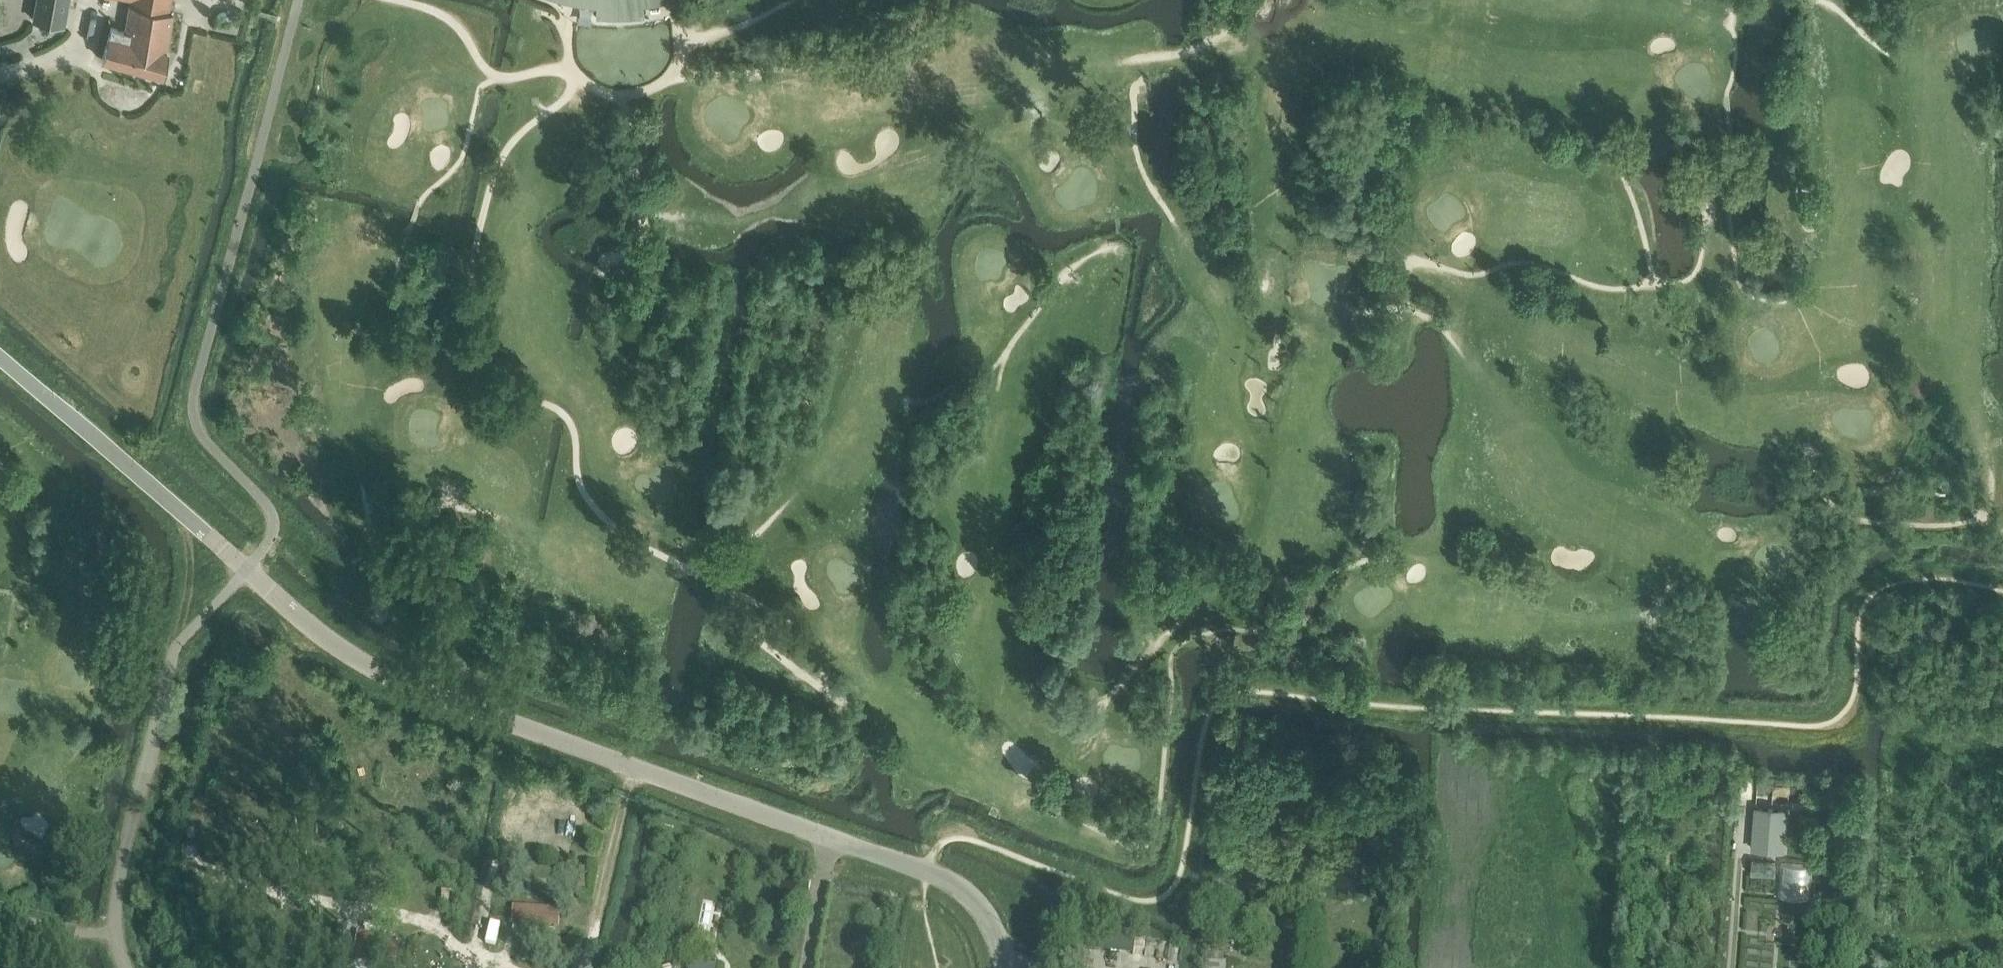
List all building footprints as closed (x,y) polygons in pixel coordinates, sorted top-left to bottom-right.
[(69,0),(36,0),(33,18),(64,24),(69,0)] [(125,30),(111,26),(102,59),(162,75),(168,52),(176,11),(172,11),(174,0),(131,0),(125,30)] [(643,4),(628,6),(629,17),(644,16),(643,4)] [(614,6),(598,5),(598,17),(613,18),(614,6)] [(1757,809),(1754,849),(1784,851),(1787,811),(1757,809)]
